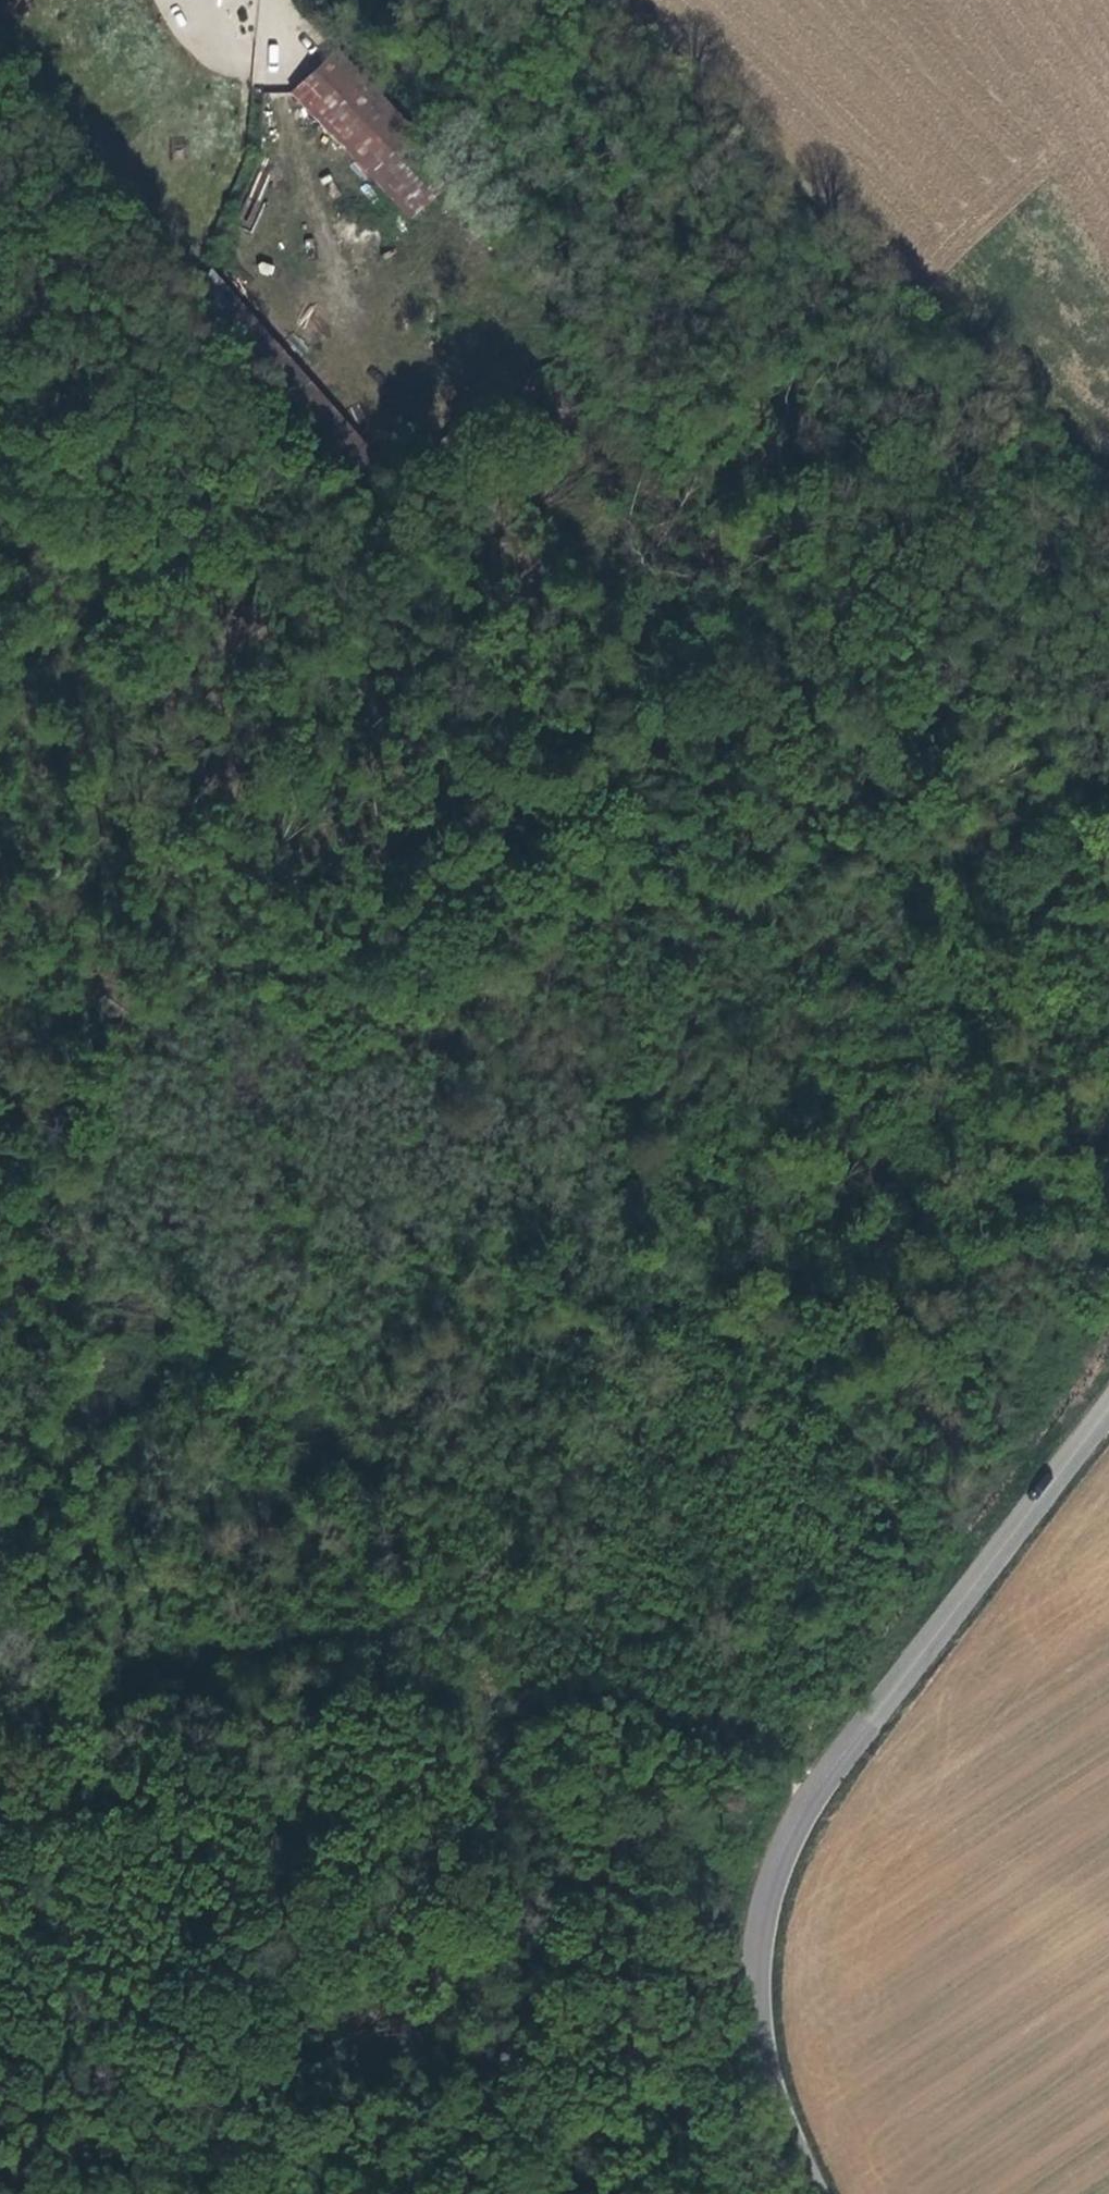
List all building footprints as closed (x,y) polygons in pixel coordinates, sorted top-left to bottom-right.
[(434,167),(315,40),(274,81),(394,208),(434,167)] [(388,475),(196,251),(181,302),(328,487),(348,510),(388,475)]
